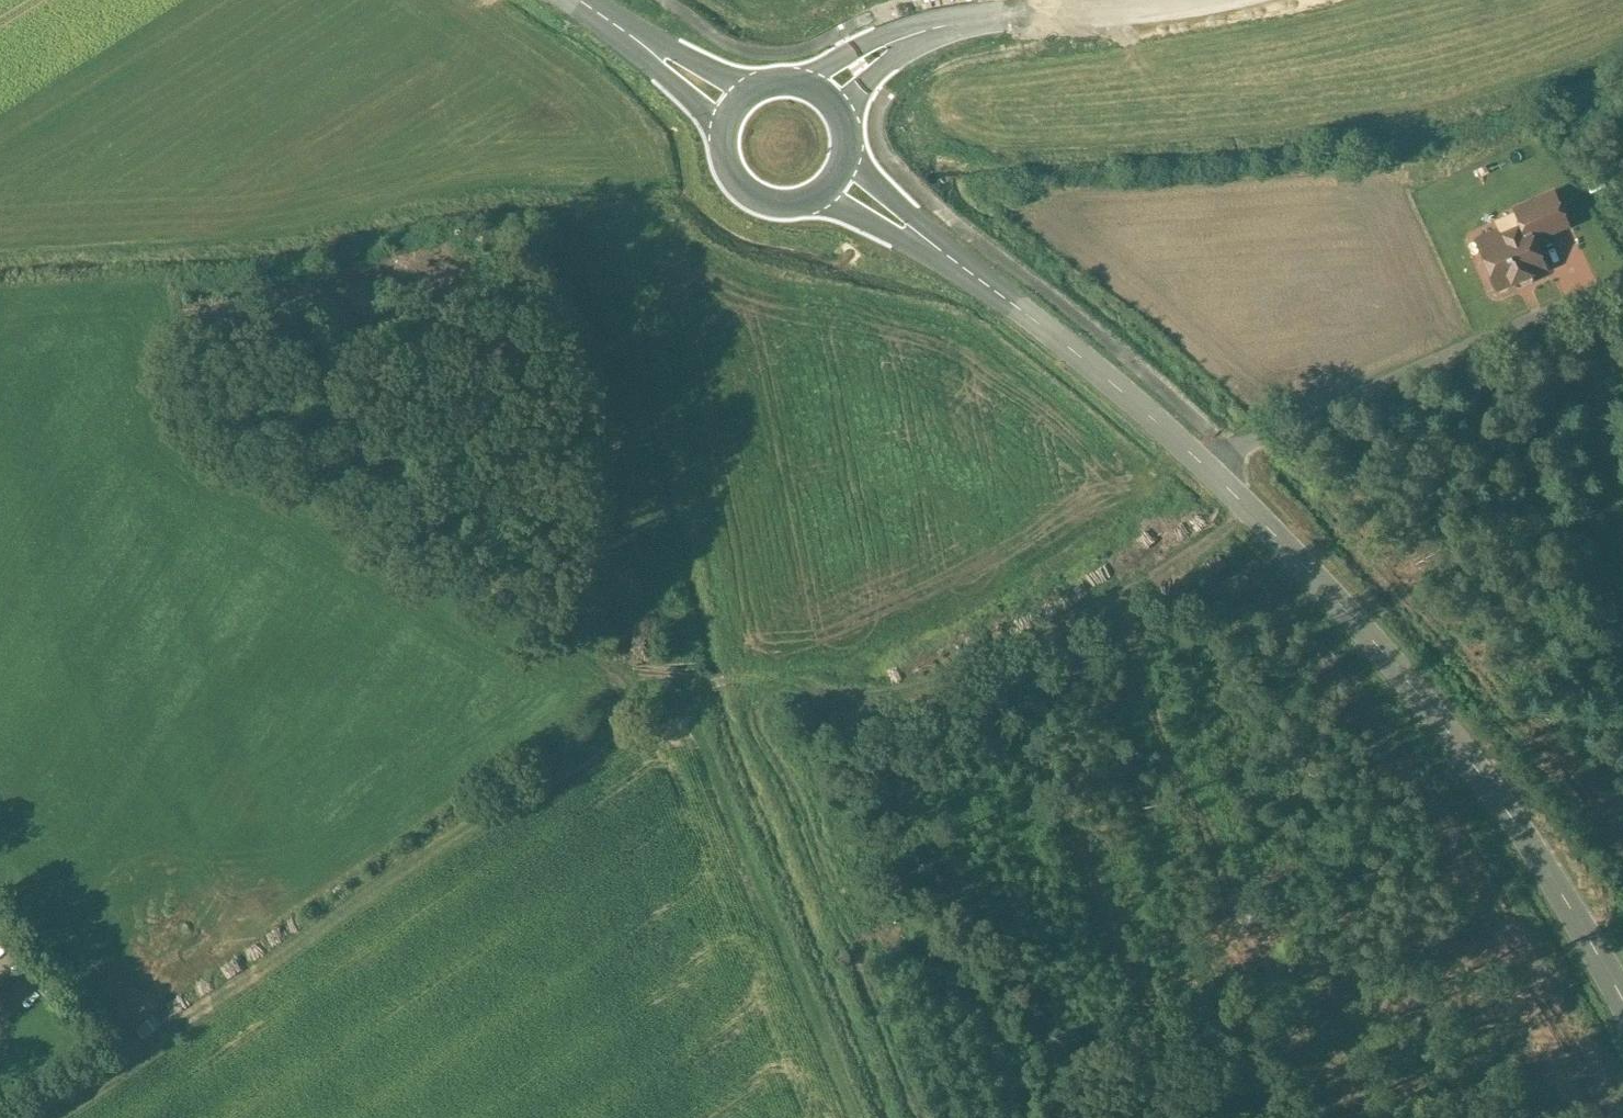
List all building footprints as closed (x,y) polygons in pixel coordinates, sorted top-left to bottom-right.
[(1496,231),(1477,240),(1496,288),(1515,281),(1518,287),(1531,281),(1528,275),(1544,268),(1532,241),(1567,224),(1553,192),(1515,209),(1523,227),(1499,236),(1496,231)]
